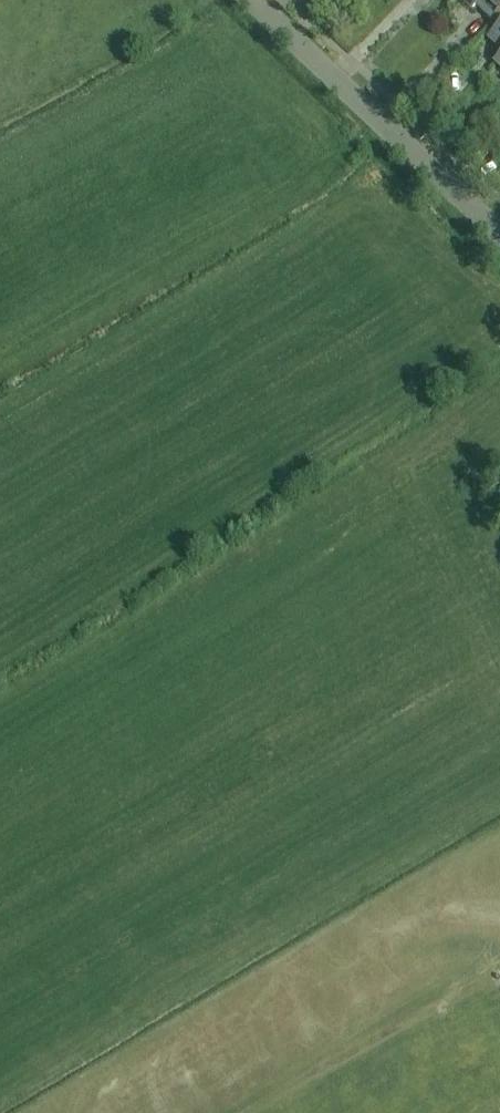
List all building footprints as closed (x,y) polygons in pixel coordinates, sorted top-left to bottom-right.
[(473,11),(478,6),(496,24),(499,20),(499,0),(462,0),(473,11)] [(499,51),(499,28),(489,40),(499,51)]
